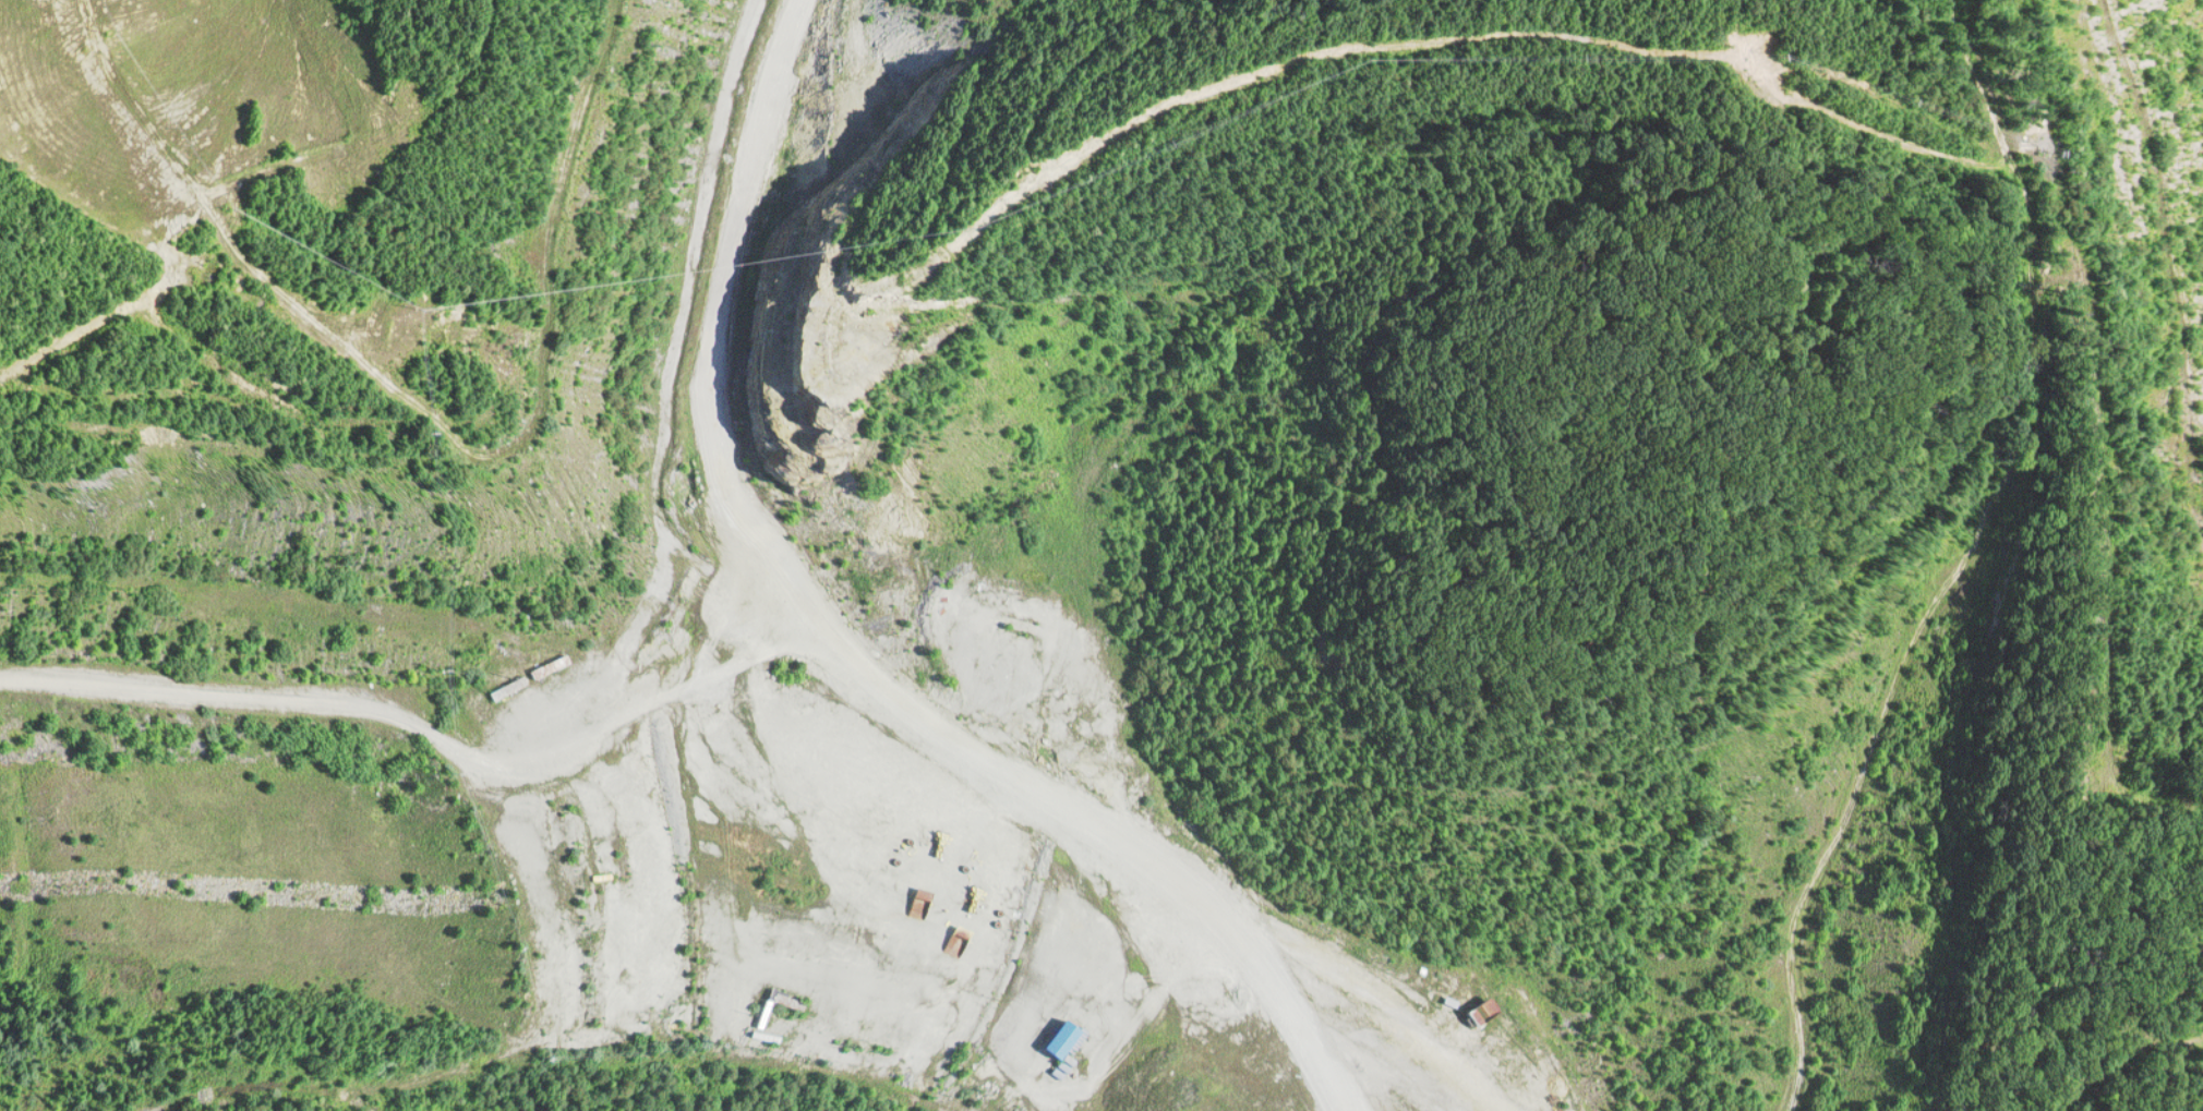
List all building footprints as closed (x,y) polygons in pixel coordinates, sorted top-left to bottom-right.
[(522,683),(520,677),(487,692),(489,698),(522,683)] [(576,893),(577,906),(596,905),(595,891),(576,893)] [(609,1011),(597,1012),(598,1025),(610,1024),(609,1011)] [(1067,1033),(1053,1020),(1029,1046),(1044,1059),(1067,1033)]
